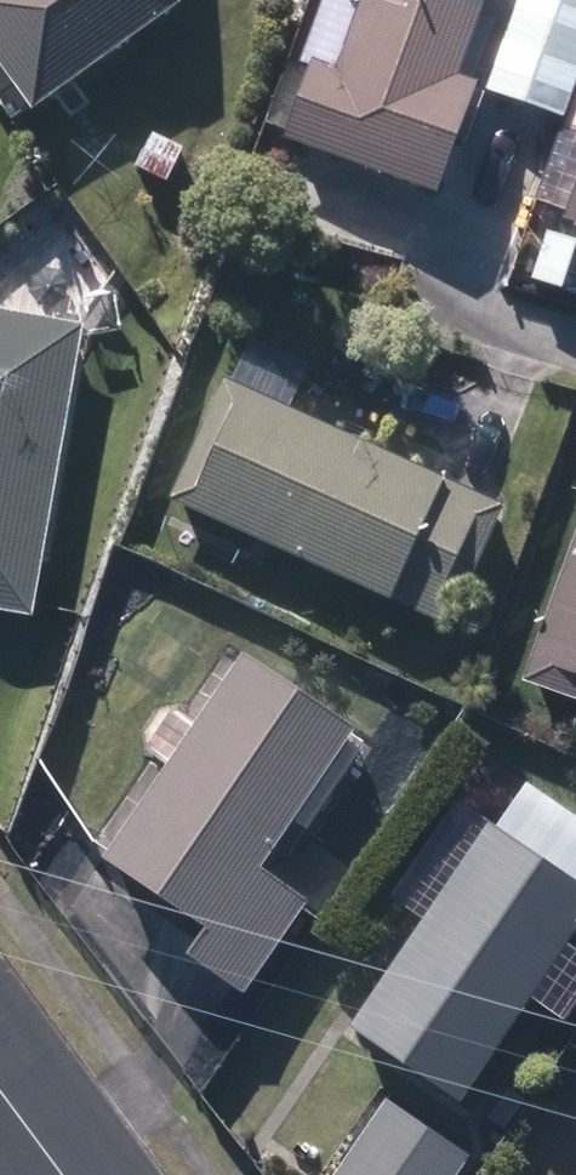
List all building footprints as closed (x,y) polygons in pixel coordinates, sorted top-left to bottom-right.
[(32,120),(183,15),(182,0),(0,0),(0,73),(32,120)] [(438,203),(478,92),(460,86),(485,18),(437,0),(365,0),(360,14),(338,6),(286,147),(438,203)] [(566,129),(575,99),(575,0),(523,0),(487,101),(566,129)] [(135,174),(168,190),(186,155),(153,138),(135,174)] [(575,233),(575,201),(565,229),(575,233)] [(32,624),(86,332),(0,317),(0,618),(32,624)] [(171,508),(450,635),(506,513),(291,415),(309,376),(250,350),(232,389),(227,385),(171,508)] [(575,710),(575,547),(523,691),(575,710)] [(188,966),(245,1004),(309,910),(262,879),(356,739),(244,662),(103,869),(206,939),(188,966)] [(461,1110),(575,943),(575,889),(492,831),(486,840),(457,819),(415,882),(443,902),(351,1035),(461,1110)] [(472,1164),(389,1107),(341,1174),(464,1174),(472,1164)]
